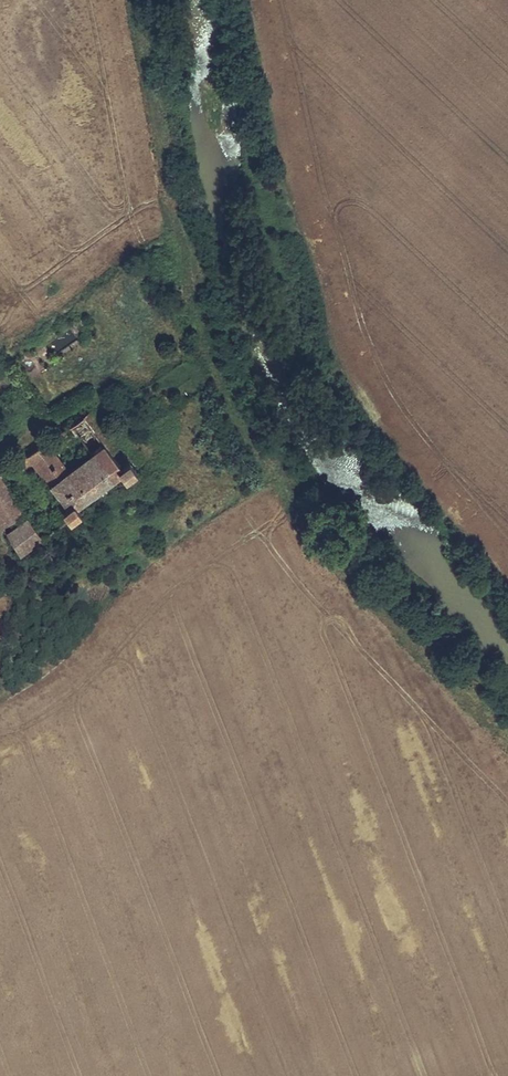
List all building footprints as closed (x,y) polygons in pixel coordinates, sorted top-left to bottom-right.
[(135,466),(128,457),(121,462),(90,418),(82,407),(67,418),(87,447),(67,461),(47,433),(23,449),(63,505),(57,510),(63,518),(84,503),(80,498),(122,469),(124,473),(135,466)] [(0,471),(0,509),(4,515),(22,503),(0,471)] [(43,532),(27,510),(8,523),(24,545),(43,532)]
